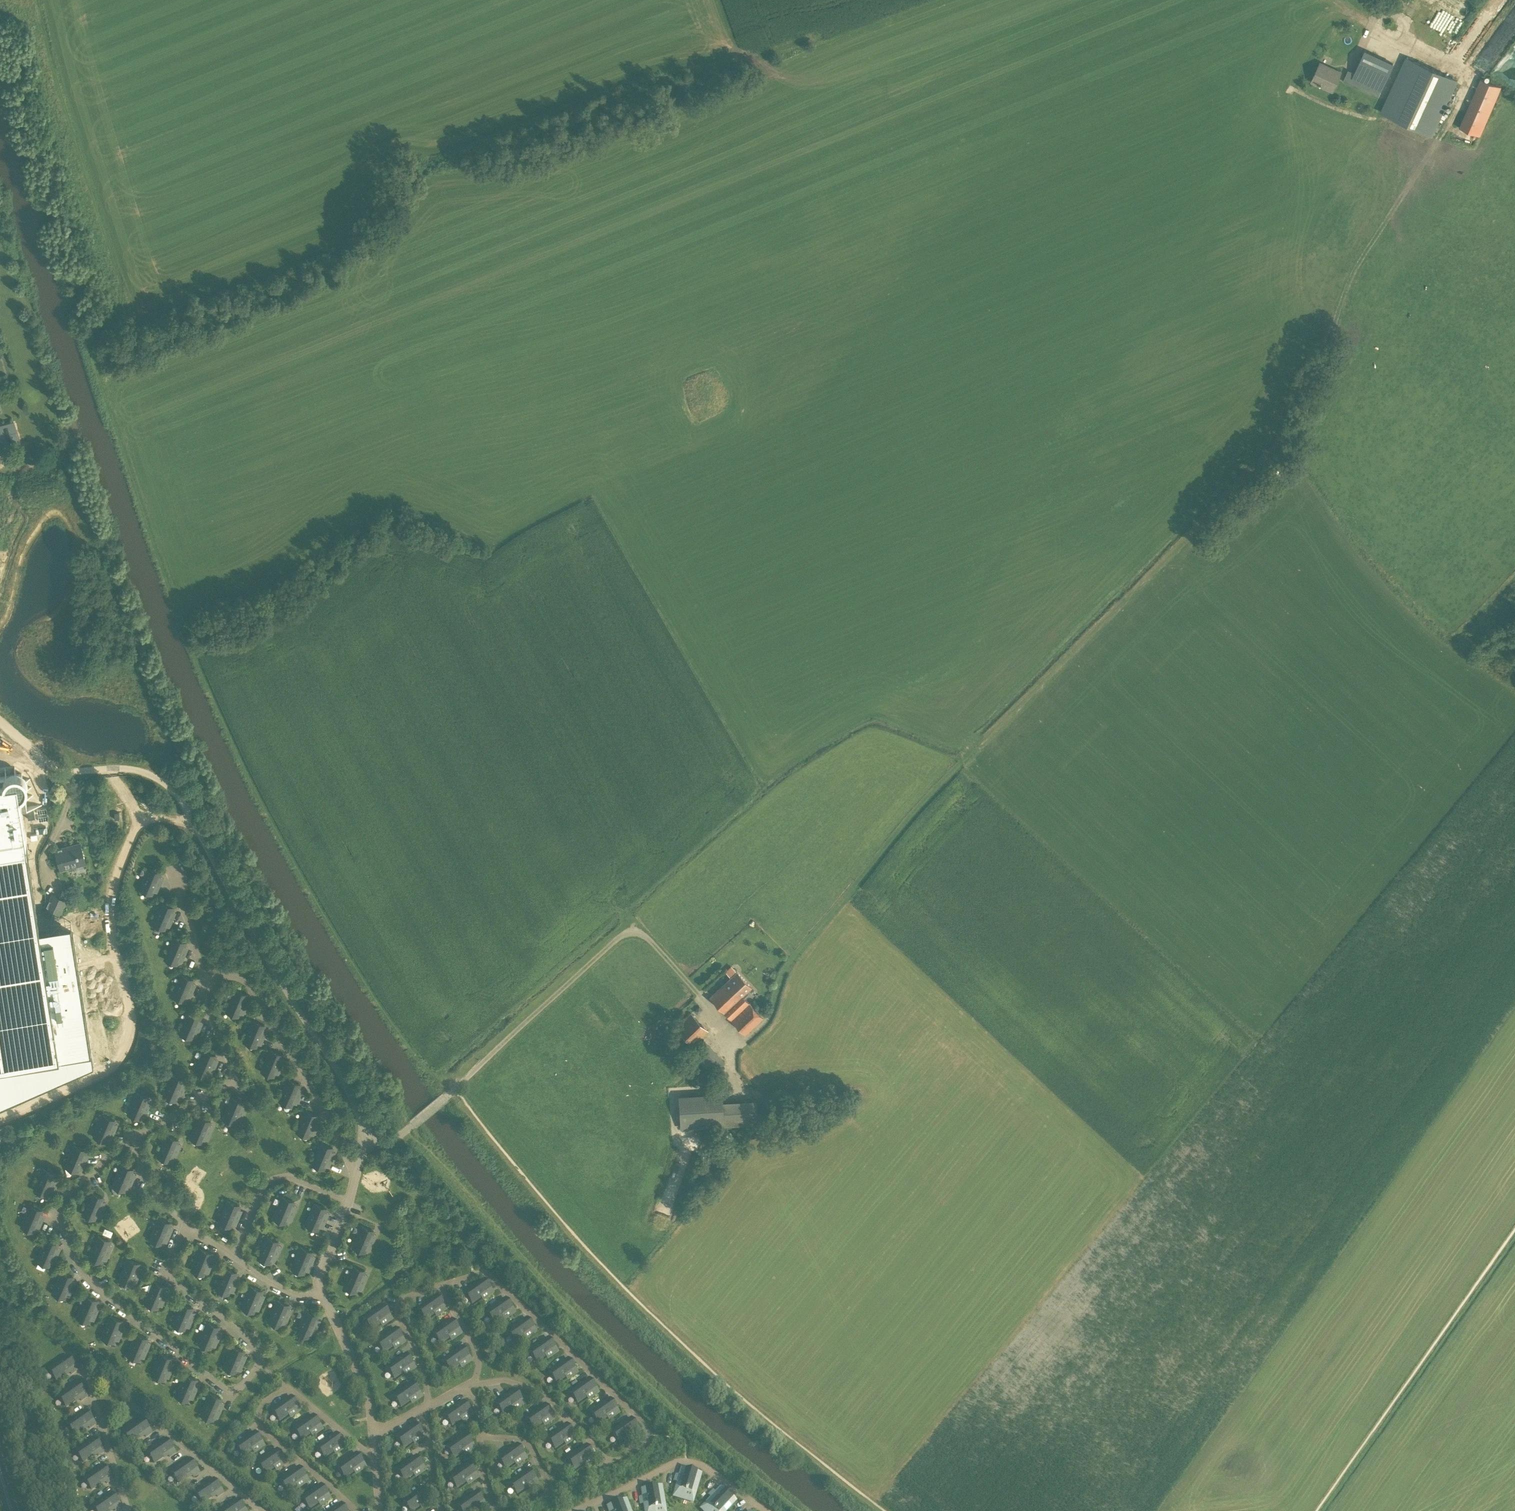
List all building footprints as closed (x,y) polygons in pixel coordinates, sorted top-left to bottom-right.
[(1455,5),(1468,13),(1474,4),(1468,0),(1448,0),(1455,5)] [(1439,46),(1449,25),(1422,11),(1411,32),(1439,46)] [(1476,39),(1482,30),(1475,26),(1469,35),(1476,39)] [(1352,81),(1380,94),(1393,67),(1366,53),(1352,81)] [(1382,112),(1431,135),(1456,80),(1415,61),(1407,57),(1398,78),(1410,83),(1405,94),(1393,89),(1382,112)] [(1333,91),(1341,72),(1320,62),(1311,81),(1333,91)] [(1502,87),(1482,78),(1461,126),(1481,135),(1502,87)] [(0,438),(0,454),(7,452),(6,448),(21,444),(15,421),(0,425),(0,437),(0,438)] [(94,1073),(73,921),(39,928),(15,787),(0,789),(0,1114),(94,1073)] [(35,818),(34,806),(26,808),(28,819),(35,818)] [(61,870),(85,863),(80,843),(55,849),(61,870)] [(157,891),(162,879),(159,878),(161,873),(148,868),(139,889),(151,894),(154,889),(157,891)] [(58,910),(68,912),(71,899),(61,896),(58,910)] [(169,926),(175,914),(171,912),(173,908),(161,903),(152,924),(164,929),(166,924),(169,926)] [(182,960),(187,949),(184,947),(186,943),(173,937),(164,959),(177,964),(179,959),(182,960)] [(745,1035),(763,1018),(744,997),(748,992),(747,991),(751,987),(737,971),(710,996),(724,1012),(745,1035)] [(189,998),(194,986),(191,984),(193,980),(181,974),(172,996),(184,1001),(186,996),(189,998)] [(243,1013),(248,1001),(245,999),(247,995),(235,990),(226,1011),(238,1016),(240,1011),(243,1013)] [(197,1035),(202,1023),(199,1021),(200,1017),(188,1012),(179,1033),(191,1038),(193,1033),(197,1035)] [(693,1046),(708,1031),(690,1012),(683,1018),(684,1018),(675,1026),(693,1046)] [(261,1043),(266,1031),(263,1030),(265,1025),(252,1020),(243,1041),(256,1046),(258,1042),(261,1043)] [(710,1068),(724,1057),(710,1038),(695,1050),(710,1068)] [(278,1072),(283,1061),(280,1059),(282,1055),(270,1049),(261,1071),(273,1076),(275,1071),(278,1072)] [(212,1073),(217,1061),(214,1060),(216,1055),(203,1050),(194,1071),(206,1076),(208,1072),(212,1073)] [(180,1097),(185,1085),(182,1084),(184,1079),(172,1074),(163,1095),(175,1101),(177,1096),(180,1097)] [(296,1102),(301,1090),(298,1089),(300,1084),(288,1079),(279,1100),(291,1105),(293,1101),(296,1102)] [(756,1121),(753,1095),(719,1098),(719,1089),(678,1092),(680,1127),(756,1121)] [(145,1115),(150,1103),(147,1102),(149,1097),(136,1092),(127,1113),(140,1118),(142,1114),(145,1115)] [(240,1120),(245,1108),(241,1107),(243,1102),(231,1097),(222,1118),(234,1123),(236,1118),(240,1120)] [(313,1133),(318,1121),(315,1120),(317,1115),(305,1110),(296,1131),(308,1136),(310,1132),(313,1133)] [(111,1138),(116,1126),(113,1125),(115,1120),(103,1115),(94,1136),(106,1141),(108,1137),(111,1138)] [(207,1139),(212,1127),(208,1126),(210,1121),(198,1116),(189,1137),(201,1142),(203,1138),(207,1139)] [(174,1158),(180,1146),(176,1144),(178,1140),(166,1135),(157,1156),(169,1161),(171,1156),(174,1158)] [(329,1165),(334,1154),(331,1152),(333,1148),(320,1142),(311,1164),(323,1169),(325,1164),(329,1165)] [(82,1168),(87,1156),(84,1155),(86,1150),(74,1145),(65,1166),(77,1171),(79,1166),(82,1168)] [(129,1187),(134,1175),(131,1174),(133,1169),(121,1164),(112,1185),(124,1190),(126,1186),(129,1187)] [(51,1191),(56,1179),(53,1178),(55,1173),(43,1168),(34,1189),(46,1194),(48,1190),(51,1191)] [(100,1215),(105,1204),(101,1202),(103,1198),(91,1192),(82,1213),(94,1219),(96,1214),(100,1215)] [(290,1219),(295,1208),(292,1206),(294,1202),(282,1196),(273,1218),(285,1223),(287,1218),(290,1219)] [(236,1223),(241,1211),(237,1210),(239,1205),(227,1200),(218,1221),(230,1226),(232,1222),(236,1223)] [(322,1226),(328,1214),(324,1213),(326,1208),(314,1203),(305,1224),(317,1229),(319,1225),(322,1226)] [(38,1228),(43,1216),(40,1215),(42,1210),(30,1205),(21,1226),(33,1231),(35,1227),(38,1228)] [(167,1241),(172,1229),(168,1228),(170,1223),(158,1218),(149,1239),(161,1244),(163,1239),(167,1241)] [(370,1248),(375,1237),(371,1235),(373,1230),(361,1225),(352,1246),(364,1252),(366,1247),(370,1248)] [(106,1258),(111,1247),(108,1245),(110,1241),(98,1235),(89,1257),(101,1262),(103,1257),(106,1258)] [(275,1259),(280,1247),(276,1246),(278,1241),(266,1236),(257,1257),(269,1263),(271,1258),(275,1259)] [(54,1262),(59,1250),(56,1249),(58,1244),(45,1239),(36,1260),(49,1265),(51,1260),(54,1262)] [(308,1269),(314,1258),(310,1256),(312,1252),(300,1246),(291,1268),(303,1273),(305,1268),(308,1269)] [(208,1271),(213,1259),(210,1258),(212,1253),(200,1248),(191,1269),(203,1275),(205,1270),(208,1271)] [(136,1281),(141,1270),(138,1268),(140,1264),(127,1258),(118,1280),(130,1285),(132,1280),(136,1281)] [(361,1288),(366,1276),(363,1275),(365,1270),(352,1265),(343,1286),(356,1292),(358,1287),(361,1288)] [(233,1290),(238,1279),(235,1277),(237,1272),(225,1267),(216,1288),(228,1294),(230,1289),(233,1290)] [(70,1294),(75,1283),(71,1281),(73,1277),(61,1271),(52,1293),(64,1298),(66,1293),(70,1294)] [(483,1300),(493,1293),(483,1279),(465,1293),(472,1303),(481,1297),(483,1300)] [(162,1304),(167,1293),(164,1291),(166,1287),(154,1281),(144,1303),(157,1308),(159,1303),(162,1304)] [(258,1309),(263,1297),(260,1295),(262,1291),(250,1285),(241,1307),(253,1312),(255,1307),(258,1309)] [(94,1319),(99,1307),(96,1305),(98,1301),(85,1295),(76,1317),(89,1322),(91,1317),(94,1319)] [(436,1316),(446,1309),(437,1296),(418,1309),(425,1320),(434,1313),(436,1316)] [(505,1319),(515,1312),(505,1299),(486,1312),(494,1323),(503,1316),(505,1319)] [(285,1323),(290,1311),(287,1310),(289,1305),(277,1300),(268,1321),(280,1326),(282,1321),(285,1323)] [(189,1326),(194,1314),(191,1312),(193,1308),(181,1302),(172,1324),(184,1329),(186,1324),(189,1326)] [(382,1326),(392,1319),(383,1306),(364,1319),(371,1330),(380,1324),(382,1326)] [(314,1333),(319,1321),(316,1320),(318,1315),(306,1310),(297,1331),(309,1336),(311,1332),(314,1333)] [(118,1339),(123,1327),(120,1325),(122,1321),(110,1316),(101,1337),(113,1342),(115,1337),(118,1339)] [(526,1339),(536,1332),(527,1318),(508,1332),(515,1342),(524,1336),(526,1339)] [(451,1340),(461,1333),(452,1320),(433,1333),(440,1344),(449,1337),(451,1340)] [(215,1344),(220,1333),(217,1331),(219,1327),(207,1321),(198,1343),(210,1348),(212,1343),(215,1344)] [(395,1349),(405,1342),(395,1329),(376,1342),(384,1353),(393,1346),(395,1349)] [(144,1356),(149,1344),(146,1343),(148,1338),(135,1333),(126,1354),(139,1359),(141,1355),(144,1356)] [(548,1359),(558,1352),(548,1338),(529,1351),(537,1362),(546,1356),(548,1359)] [(240,1368),(245,1357),(242,1355),(244,1351),(232,1345),(223,1367),(235,1372),(237,1367),(240,1368)] [(461,1368),(471,1361),(462,1347),(443,1360),(450,1371),(459,1365),(461,1368)] [(168,1376),(173,1364),(170,1363),(172,1358),(160,1353),(151,1374),(163,1379),(165,1375),(168,1376)] [(405,1375),(415,1368),(406,1354),(387,1368),(394,1378),(403,1372),(405,1375)] [(73,1373),(79,1369),(69,1356),(50,1369),(58,1379),(71,1370),(73,1373)] [(567,1380),(577,1373),(568,1359),(549,1372),(556,1383),(565,1377),(567,1380)] [(193,1397),(198,1385),(194,1384),(196,1379),(184,1374),(175,1395),(187,1400),(189,1395),(193,1397)] [(589,1400),(598,1392),(589,1379),(570,1392),(578,1403),(587,1397),(589,1400)] [(81,1401),(87,1397),(78,1383),(59,1396),(66,1407),(79,1398),(81,1401)] [(412,1403),(422,1396),(412,1383),(393,1396),(401,1407),(410,1400),(412,1403)] [(514,1411),(524,1404),(514,1390),(496,1404),(503,1414),(512,1408),(514,1411)] [(218,1416),(223,1404),(219,1402),(221,1398),(209,1393),(200,1414),(212,1419),(214,1414),(218,1416)] [(290,1417),(300,1410),(291,1397),(272,1410),(279,1421),(288,1414),(290,1417)] [(609,1420),(619,1413),(609,1399),(590,1412),(598,1423),(607,1417),(609,1420)] [(463,1422),(473,1415),(463,1401),(445,1415),(452,1425),(461,1419),(463,1422)] [(544,1425),(554,1418),(545,1405),(526,1418),(533,1429),(542,1422),(544,1425)] [(90,1429),(96,1425),(86,1411),(67,1424),(75,1435),(88,1426),(90,1429)] [(312,1436),(322,1429),(313,1415),(294,1429),(301,1439),(310,1433),(312,1436)] [(630,1439),(640,1432),(631,1418),(612,1432),(619,1442),(628,1436),(630,1439)] [(146,1437),(152,1433),(142,1419),(123,1433),(131,1443),(144,1434),(146,1437)] [(415,1444),(425,1437),(415,1424),(396,1437),(404,1448),(413,1441),(415,1444)] [(566,1445),(576,1438),(566,1424),(547,1438),(555,1448),(564,1442),(566,1445)] [(254,1453),(264,1446),(255,1432),(236,1445),(243,1456),(252,1450),(254,1453)] [(335,1454),(345,1447),(336,1433),(317,1447),(324,1458),(333,1451),(335,1454)] [(465,1455),(475,1448),(465,1434),(446,1447),(454,1458),(463,1452),(465,1455)] [(98,1456),(104,1452),(95,1438),(76,1451),(83,1462),(96,1453),(98,1456)] [(170,1457),(176,1453),(166,1439),(147,1452),(155,1463),(168,1454),(170,1457)] [(516,1465),(526,1458),(517,1444),(498,1458),(505,1468),(514,1462),(516,1465)] [(585,1466),(595,1459),(586,1445),(567,1458),(574,1469),(583,1463),(585,1466)] [(276,1470),(286,1463),(277,1450),(258,1463),(265,1474),(274,1467),(276,1470)] [(356,1474),(366,1467),(356,1453),(337,1467),(345,1477),(354,1471),(356,1474)] [(415,1477),(425,1470),(416,1456),(397,1470),(405,1480),(413,1474),(415,1477)] [(194,1477),(199,1473),(190,1459),(171,1472),(179,1483),(192,1474),(194,1477)] [(468,1484),(478,1478),(468,1464),(449,1477),(457,1488),(466,1482),(468,1484)] [(107,1483),(113,1479),(103,1466),(84,1479),(92,1490),(105,1481),(107,1483)] [(298,1488),(308,1481),(299,1467),(280,1480),(287,1491),(296,1485),(298,1488)] [(675,1474),(673,1481),(677,1482),(672,1498),(684,1501),(687,1493),(696,1496),(702,1474),(681,1467),(679,1475),(675,1474)] [(528,1490),(538,1483),(529,1469),(510,1483),(517,1493),(526,1487),(528,1490)] [(218,1497),(223,1493),(214,1479),(195,1492),(202,1503),(216,1494),(218,1497)] [(320,1505),(330,1498),(321,1485),(302,1498),(309,1509),(318,1503),(320,1505)] [(640,1489),(642,1497),(638,1498),(639,1505),(643,1504),(644,1510),(657,1510),(666,1509),(662,1485),(640,1489)] [(708,1494),(710,1497),(699,1509),(701,1510),(728,1510),(737,1501),(721,1486),(716,1492),(713,1489),(708,1494)] [(432,1502),(422,1488),(403,1501),(410,1510),(412,1510),(420,1506),(422,1509),(432,1502)] [(486,1505),(476,1492),(457,1505),(462,1510),(472,1510),(474,1509),(475,1510),(478,1510),(486,1505)] [(121,1507),(112,1493),(93,1506),(96,1510),(109,1510),(114,1508),(116,1510),(121,1507)] [(238,1499),(221,1510),(246,1510),(238,1499)] [(627,1499),(606,1506),(608,1510),(632,1510),(627,1499)]
